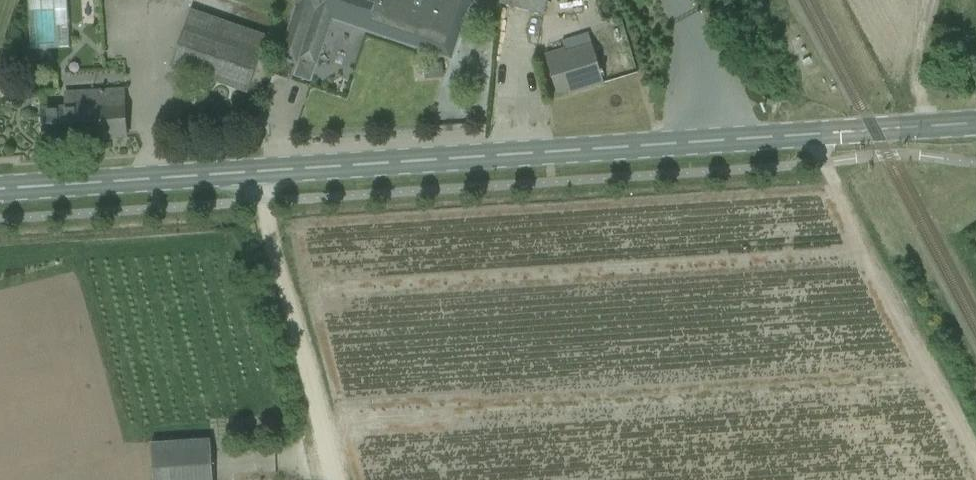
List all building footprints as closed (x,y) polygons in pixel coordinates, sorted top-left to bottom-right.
[(29,49),(69,48),(68,0),(27,0),(29,49)] [(457,39),(471,0),(300,0),(298,6),(333,18),(451,58),(457,39)] [(543,16),(548,0),(502,0),(501,4),(543,16)] [(317,66),(333,18),(298,6),(280,58),(298,64),(299,60),(317,66)] [(248,94),(255,75),(268,37),(229,24),(224,38),(186,25),(172,67),(248,94)] [(578,92),(604,84),(592,45),(566,53),(564,48),(545,54),(549,66),(557,93),(576,87),(578,92)] [(426,80),(445,78),(443,63),(424,65),(426,80)] [(43,110),(45,142),(127,137),(124,91),(67,94),(68,109),(43,110)] [(152,444),(154,479),(214,479),(211,440),(152,444)]
